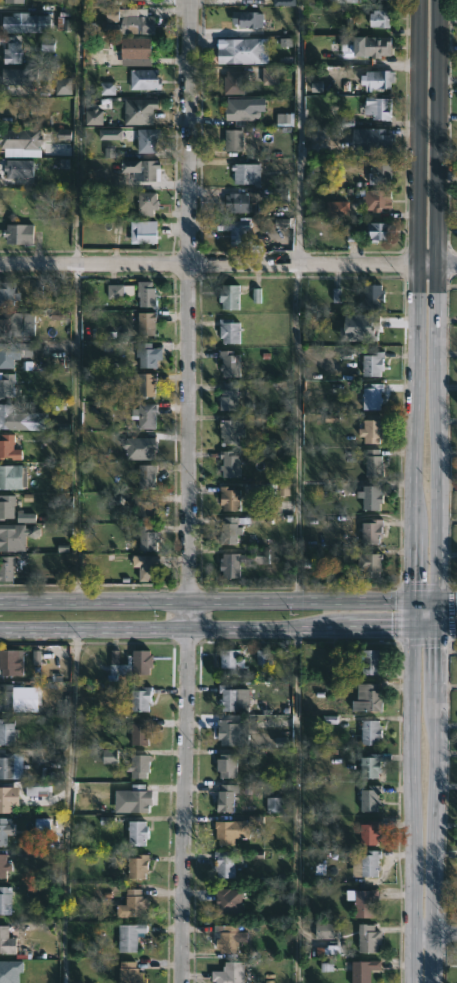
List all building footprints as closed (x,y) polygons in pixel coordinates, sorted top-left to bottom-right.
[(143,6),(142,16),(150,16),(149,34),(107,33),(108,7),(143,6)] [(387,18),(387,27),(366,26),(366,12),(371,12),(371,10),(387,10),(387,18)] [(257,11),(257,13),(261,13),(261,34),(246,34),(246,27),(237,27),(237,24),(232,24),(232,15),(237,15),(237,11),(257,11)] [(27,12),(27,15),(49,15),(49,32),(5,32),(5,29),(2,29),(1,16),(11,15),(11,12),(27,12)] [(222,36),(222,39),(255,38),(255,64),(223,63),(224,57),(219,57),(219,48),(203,48),(203,36),(222,36)] [(389,36),(389,55),(378,56),(378,58),(368,58),(368,56),(360,56),(360,37),(373,36),(373,39),(376,39),(376,36),(389,36)] [(149,63),(120,64),(120,37),(149,38),(149,63)] [(23,42),(23,49),(25,49),(24,63),(6,63),(6,48),(10,48),(10,42),(23,42)] [(41,85),(4,85),(5,68),(41,69),(41,85)] [(158,69),(158,76),(163,76),(163,90),(132,90),(132,69),(158,69)] [(241,71),(241,94),(225,94),(225,88),(222,88),(222,76),(224,76),(224,70),(241,71)] [(388,70),(388,71),(392,71),(392,82),(388,82),(388,89),(372,89),(372,91),(363,91),(364,71),(388,70)] [(371,97),(371,98),(389,98),(389,115),(388,115),(388,120),(370,119),(370,115),(362,115),(362,97),(371,97)] [(155,122),(155,125),(128,125),(128,123),(127,123),(127,99),(160,100),(160,109),(155,109),(155,122)] [(3,149),(0,149),(0,129),(39,129),(39,135),(41,135),(40,157),(3,157),(3,149)] [(163,129),(163,138),(159,138),(159,153),(140,152),(140,141),(139,141),(140,129),(163,129)] [(240,129),(240,131),(242,131),(242,136),(240,136),(240,151),(222,151),(222,129),(240,129)] [(383,129),(383,135),(390,135),(390,154),(370,154),(370,129),(383,129)] [(39,163),(39,168),(36,168),(36,185),(18,184),(18,178),(8,178),(8,172),(6,171),(6,164),(10,164),(10,159),(36,160),(36,163),(39,163)] [(388,165),(393,166),(393,185),(365,185),(365,173),(368,173),(368,160),(388,160),(388,165)] [(163,168),(163,182),(136,182),(136,172),(126,172),(126,161),(164,161),(163,168)] [(258,163),(258,184),(231,184),(231,170),(228,170),(228,164),(258,163)] [(388,199),(388,202),(381,202),(381,212),(369,212),(369,210),(362,210),(362,199),(360,199),(360,195),(362,195),(362,190),(389,190),(388,199)] [(160,215),(160,216),(141,216),(141,192),(160,193),(160,215)] [(247,194),(247,204),(251,204),(251,212),(229,212),(229,210),(224,210),(225,195),(228,195),(228,193),(247,194)] [(245,231),(245,237),(251,237),(251,246),(227,246),(227,231),(215,231),(214,220),(248,220),(248,231),(245,231)] [(146,221),(146,227),(160,227),(160,244),(139,243),(139,221),(146,221)] [(390,232),(390,241),(380,241),(380,242),(366,242),(366,235),(360,235),(360,229),(365,229),(365,223),(390,223),(390,232)] [(37,231),(37,244),(9,244),(9,237),(5,237),(5,230),(10,230),(10,224),(37,224),(37,231)] [(155,281),(155,288),(158,288),(158,294),(159,294),(159,307),(143,307),(143,293),(140,293),(140,281),(155,281)] [(6,307),(0,307),(0,288),(4,288),(4,282),(17,282),(16,292),(22,292),(22,301),(16,300),(16,305),(6,305),(6,307)] [(236,295),(236,309),(219,309),(219,302),(216,302),(216,290),(219,290),(219,285),(236,285),(236,295)] [(380,285),(380,290),(382,290),(382,293),(384,293),(384,302),(380,302),(380,309),(361,309),(361,285),(380,285)] [(125,286),(109,286),(109,300),(125,300),(125,286)] [(8,338),(0,338),(0,312),(17,312),(16,325),(28,325),(28,334),(16,335),(16,336),(8,336),(8,338)] [(157,333),(140,333),(140,313),(160,313),(160,323),(157,323),(157,333)] [(231,319),(231,323),(236,322),(236,344),(220,344),(220,338),(217,338),(217,319),(231,319)] [(152,347),(155,348),(155,355),(156,355),(156,358),(158,358),(158,367),(140,367),(140,356),(136,356),(137,342),(152,342),(152,347)] [(14,369),(0,369),(0,343),(14,343),(14,369)] [(232,351),(232,355),(239,355),(239,361),(244,361),(244,364),(239,364),(239,377),(221,377),(221,369),(215,369),(215,365),(219,365),(219,358),(216,358),(216,351),(232,351)] [(383,353),(383,365),(373,365),(373,377),(360,376),(359,361),(360,361),(360,355),(370,355),(370,352),(383,353)] [(157,379),(157,383),(153,383),(153,396),(144,398),(144,396),(137,396),(137,381),(132,381),(132,373),(157,372),(157,379)] [(7,399),(0,399),(0,380),(3,380),(3,374),(17,374),(16,383),(16,388),(22,388),(22,397),(7,396),(7,399)] [(235,382),(234,390),(236,390),(235,410),(217,409),(218,395),(220,395),(221,387),(222,387),(223,382),(235,382)] [(377,411),(360,411),(360,388),(367,388),(367,384),(383,384),(383,394),(377,394),(377,411)] [(15,429),(0,429),(0,403),(17,404),(17,414),(15,414),(15,429)] [(157,411),(156,429),(137,428),(138,403),(158,404),(157,411)] [(235,444),(218,444),(218,420),(240,420),(240,437),(235,437),(235,444)] [(380,420),(380,438),(377,437),(377,444),(359,444),(359,436),(355,436),(355,428),(360,428),(360,420),(380,420)] [(7,460),(0,460),(0,441),(2,441),(2,434),(18,435),(18,445),(17,445),(16,450),(24,450),(24,461),(15,461),(13,458),(7,458),(7,460)] [(381,455),(382,475),(365,475),(365,448),(381,448),(381,455)] [(230,451),(230,455),(238,455),(238,477),(221,477),(221,469),(218,469),(218,465),(221,465),(221,458),(218,458),(218,451),(230,451)] [(26,490),(0,490),(0,482),(0,466),(25,465),(25,471),(26,471),(26,490)] [(158,475),(159,489),(146,490),(146,488),(142,488),(141,465),(159,465),(160,472),(158,475)] [(228,485),(228,489),(238,488),(237,510),(220,510),(220,505),(218,505),(217,492),(219,492),(219,485),(228,485)] [(380,487),(380,494),(382,494),(382,503),(377,503),(377,510),(348,510),(348,502),(360,502),(360,486),(380,487)] [(4,520),(0,520),(0,495),(13,495),(13,518),(4,518),(4,520)] [(157,504),(157,522),(138,520),(139,501),(157,501),(157,504)] [(236,517),(236,518),(248,518),(248,524),(235,524),(235,528),(240,528),(240,535),(234,535),(234,545),(217,545),(217,530),(220,530),(219,517),(236,517)] [(381,519),(380,527),(379,527),(378,538),(376,538),(376,545),(358,544),(359,522),(368,523),(368,519),(375,519),(375,517),(379,517),(379,519),(381,519)] [(24,550),(0,550),(0,523),(24,523),(24,529),(33,524),(39,528),(39,534),(32,538),(25,533),(24,550)] [(149,531),(157,532),(157,542),(160,542),(160,551),(143,551),(143,545),(140,545),(140,525),(153,526),(153,530),(149,530),(149,531)] [(267,549),(266,564),(236,564),(236,579),(219,578),(219,572),(216,572),(216,559),(220,559),(220,554),(250,555),(251,549),(267,549)] [(152,580),(152,582),(138,580),(138,554),(155,555),(155,580),(152,580)] [(377,572),(376,581),(360,581),(360,571),(354,571),(354,554),(379,554),(379,572),(377,572)] [(7,582),(0,583),(0,556),(13,556),(11,581),(7,582)] [(152,654),(151,667),(149,667),(148,674),(117,674),(117,681),(106,681),(107,674),(109,674),(110,649),(118,650),(118,664),(127,664),(127,655),(132,656),(132,649),(149,650),(149,654),(152,654)] [(238,649),(238,657),(243,657),(243,665),(247,665),(247,672),(227,672),(227,667),(220,667),(220,656),(218,656),(218,649),(238,649)] [(1,667),(0,667),(0,650),(16,650),(16,658),(21,658),(21,667),(16,667),(16,676),(1,676),(1,667)] [(376,651),(376,656),(380,656),(380,668),(377,668),(377,675),(358,675),(358,663),(355,663),(355,651),(376,651)] [(11,711),(0,711),(0,683),(12,684),(11,711)] [(378,688),(378,690),(381,690),(381,711),(351,710),(351,700),(356,700),(357,683),(378,683),(378,688)] [(225,684),(225,687),(235,687),(235,710),(218,710),(218,702),(215,702),(215,698),(218,698),(218,692),(216,692),(216,684),(225,684)] [(150,688),(150,690),(149,690),(149,702),(147,702),(147,711),(130,711),(130,698),(129,698),(130,690),(138,690),(138,686),(151,686),(150,688)] [(14,745),(0,745),(0,718),(13,718),(13,729),(17,729),(17,737),(14,737),(14,745)] [(152,720),(151,726),(147,726),(147,733),(150,733),(150,738),(147,738),(146,745),(130,744),(131,732),(129,732),(130,723),(137,723),(137,718),(152,719),(152,720)] [(224,719),(224,722),(235,722),(234,744),(218,744),(218,738),(214,738),(215,719),(224,719)] [(381,730),(381,738),(376,737),(375,746),(359,746),(360,721),(376,721),(376,726),(380,726),(380,730),(381,730)] [(11,779),(0,779),(0,753),(9,753),(9,752),(12,752),(11,779)] [(236,754),(236,778),(219,778),(219,771),(215,771),(216,758),(219,758),(219,753),(236,753),(236,754)] [(364,778),(360,778),(360,756),(368,756),(368,753),(385,753),(385,757),(380,757),(380,772),(378,772),(378,778),(364,778)] [(148,755),(148,772),(146,772),(145,779),(130,778),(130,771),(125,771),(125,763),(130,763),(130,754),(148,755)] [(145,784),(145,789),(151,789),(151,805),(147,805),(147,812),(113,812),(113,790),(131,790),(131,784),(145,784)] [(233,811),(215,811),(215,797),(217,797),(217,790),(221,790),(221,784),(238,784),(238,792),(233,792),(233,811)] [(377,792),(377,799),(380,799),(380,804),(377,804),(377,812),(359,812),(359,789),(368,789),(368,786),(380,786),(380,792),(377,792)] [(4,813),(0,813),(0,787),(10,787),(10,793),(17,793),(17,804),(10,804),(10,810),(4,810),(4,813)] [(262,816),(262,823),(248,823),(248,827),(258,827),(258,834),(248,834),(248,838),(234,838),(234,845),(218,845),(218,839),(215,839),(214,821),(241,821),(241,820),(248,821),(248,815),(262,816)] [(8,820),(0,820),(0,848),(8,848),(8,820)] [(377,820),(377,838),(375,838),(375,844),(357,844),(358,823),(365,823),(365,820),(377,820)] [(145,821),(144,825),(147,825),(147,838),(144,838),(144,845),(127,845),(127,821),(145,821)] [(378,858),(377,864),(380,864),(380,869),(378,869),(377,877),(351,877),(351,855),(367,855),(367,850),(380,850),(380,858),(378,858)] [(242,856),(242,868),(235,868),(234,877),(216,877),(217,871),(213,871),(213,865),(216,865),(216,859),(213,859),(213,851),(231,851),(231,855),(242,856)] [(146,861),(146,874),(144,873),(144,879),(127,879),(126,863),(127,863),(127,858),(135,858),(135,854),(148,854),(148,861),(146,861)] [(5,879),(0,879),(0,855),(6,855),(4,862),(11,863),(11,871),(5,870),(5,879)] [(10,914),(0,914),(0,886),(11,887),(10,914)] [(229,888),(228,916),(208,916),(209,888),(229,888)] [(143,889),(143,894),(150,894),(150,908),(147,908),(147,917),(120,916),(120,904),(128,904),(129,889),(143,889)] [(376,897),(376,902),(371,902),(371,917),(352,917),(352,899),(343,899),(343,889),(376,889),(376,897)] [(218,917),(243,917),(243,891),(218,891),(218,917)] [(334,923),(334,932),(336,932),(336,936),(333,936),(333,939),(314,939),(315,922),(334,923)] [(15,954),(0,954),(0,924),(8,925),(8,937),(16,937),(15,954)] [(146,924),(146,933),(143,933),(143,937),(137,937),(137,952),(117,951),(117,924),(146,924)] [(237,932),(238,953),(219,953),(219,949),(215,949),(214,938),(219,938),(219,932),(211,932),(211,925),(237,924),(237,932)] [(374,930),(381,931),(381,944),(378,944),(378,953),(358,953),(359,925),(374,925),(374,930)] [(141,967),(140,982),(122,982),(122,961),(137,961),(137,965),(137,967),(141,967)] [(370,969),(370,982),(351,982),(352,961),(380,961),(380,970),(370,969)] [(242,962),(242,982),(225,982),(225,981),(211,981),(211,971),(223,971),(224,962),(242,962)]
